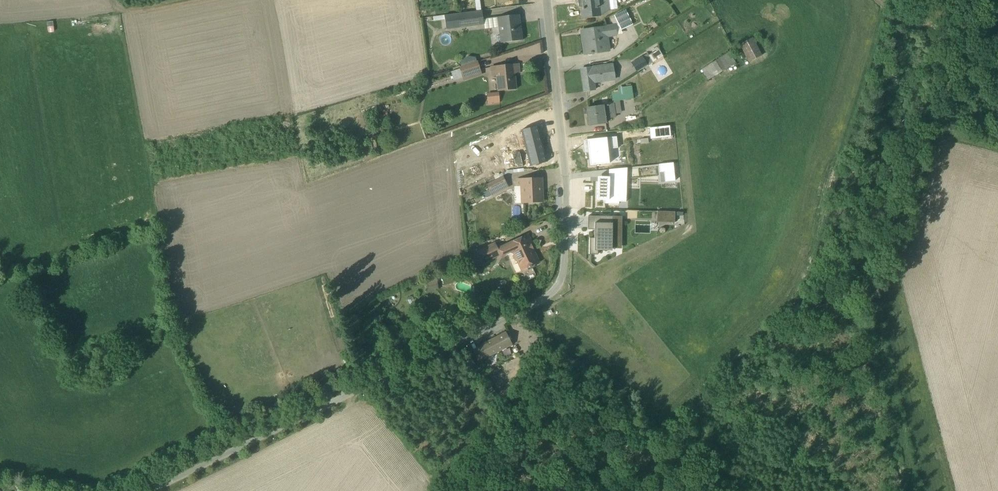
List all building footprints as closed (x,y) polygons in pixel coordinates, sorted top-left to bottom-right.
[(583,22),(600,20),(598,0),(581,0),(583,22)] [(500,42),(500,43),(522,41),(518,15),(483,20),(481,11),(444,16),(445,29),(483,25),(484,29),(498,28),(499,36),(496,37),(497,42),(500,42)] [(628,13),(616,19),(622,32),(634,26),(628,13)] [(610,52),(609,40),(618,39),(616,28),(580,32),(583,55),(610,52)] [(757,34),(746,41),(757,61),(768,55),(757,34)] [(735,65),(729,55),(699,75),(706,84),(735,65)] [(475,61),(474,58),(467,57),(459,63),(460,66),(461,66),(475,61)] [(645,59),(633,65),(638,75),(650,69),(645,59)] [(459,69),(451,72),(453,80),(462,78),(463,82),(481,76),(477,61),(458,67),(459,69)] [(515,89),(513,74),(518,73),(517,65),(489,68),(490,77),(495,76),(497,91),(515,89)] [(613,65),(580,70),(583,92),(594,91),(602,87),(602,83),(615,81),(613,65)] [(612,105),(586,108),(588,126),(606,124),(605,119),(615,118),(614,114),(621,114),(619,101),(633,99),(631,87),(617,88),(617,93),(610,93),(612,105)] [(487,93),(488,104),(501,103),(500,92),(487,93)] [(547,163),(537,126),(520,131),(529,167),(547,163)] [(607,149),(617,149),(616,138),(594,140),(587,140),(587,147),(589,166),(608,164),(607,149)] [(518,152),(511,154),(514,165),(517,165),(518,168),(522,167),(523,167),(518,152)] [(609,178),(597,177),(596,200),(605,201),(604,204),(617,205),(618,202),(625,202),(626,171),(609,171),(609,178)] [(502,177),(485,185),(488,190),(480,194),(481,197),(484,196),(486,198),(490,196),(491,197),(508,188),(502,177)] [(540,179),(516,180),(516,187),(519,187),(520,204),(541,202),(540,179)] [(620,250),(620,217),(588,216),(587,230),(594,230),(594,239),(589,239),(589,255),(598,255),(598,253),(611,254),(611,250),(620,250)] [(477,253),(471,256),(475,266),(481,263),(482,265),(498,257),(502,258),(506,257),(507,254),(510,253),(512,254),(513,256),(512,257),(514,262),(516,262),(521,272),(539,263),(538,263),(532,250),(529,249),(528,246),(532,244),(527,235),(528,235),(527,234),(497,248),(494,243),(476,251),(477,253)] [(426,280),(427,292),(438,290),(436,278),(426,280)] [(483,359),(511,344),(505,332),(477,347),(478,348),(472,351),(478,361),(483,358),(483,359)] [(473,356),(469,349),(464,352),(468,359),(473,356)] [(496,354),(490,356),(492,363),(499,361),(496,354)] [(476,367),(471,371),(485,391),(493,386),(486,377),(484,378),(476,367)]
